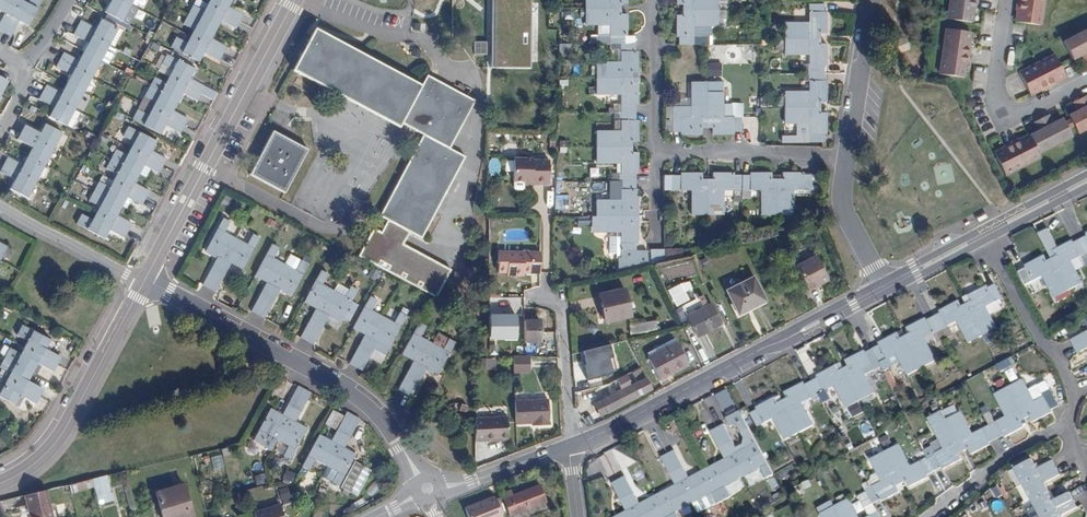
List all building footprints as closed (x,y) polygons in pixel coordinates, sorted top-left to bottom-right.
[(4,13),(0,20),(0,30),(3,32),(20,0),(0,0),(0,11),(4,13)] [(3,32),(11,36),(19,21),(28,25),(42,0),(29,0),(28,3),(22,0),(20,0),(3,32)] [(121,0),(105,0),(110,3),(106,12),(122,22),(130,6),(121,0)] [(216,30),(221,21),(236,28),(239,22),(208,4),(199,0),(198,0),(189,15),(216,30)] [(239,22),(244,14),(229,6),(232,0),(210,0),(208,4),(239,22)] [(585,9),(620,9),(620,5),(626,4),(626,0),(585,0),(585,9)] [(676,4),(682,4),(682,10),(718,9),(718,0),(676,0),(676,4)] [(971,0),(949,0),(946,19),(970,23),(973,9),(975,9),(976,1),(971,0)] [(824,4),(809,3),(808,22),(784,23),(784,39),(820,39),(821,33),(826,33),(826,12),(824,11),(824,4)] [(1043,7),(1016,3),(1015,12),(1018,12),(1017,23),(1041,26),(1043,7)] [(620,9),(585,9),(585,24),(608,25),(608,44),(620,44),(623,43),(624,36),(627,36),(626,14),(620,14),(620,9)] [(718,26),(718,9),(682,10),(682,15),(676,16),(676,37),(678,36),(679,45),(693,45),(693,26),(718,26)] [(190,36),(222,54),(226,47),(212,39),(216,30),(189,15),(184,24),(194,29),(190,36)] [(77,27),(110,45),(113,39),(117,41),(123,31),(118,28),(119,24),(106,17),(103,20),(102,19),(97,29),(81,20),(77,27)] [(109,46),(110,45),(77,27),(74,34),(89,42),(84,52),(101,61),(108,65),(116,50),(109,46)] [(333,39),(315,29),(293,70),(399,127),(401,123),(424,135),(380,216),(421,238),(465,157),(450,149),(475,101),(473,99),(471,100),(427,76),(424,80),(418,78),(415,82),(333,39)] [(942,51),(968,55),(970,47),(967,46),(969,32),(945,29),(942,51)] [(219,61),(222,54),(190,36),(186,44),(176,39),(171,47),(199,62),(204,53),(219,61)] [(627,36),(624,36),(623,43),(634,44),(635,36),(627,36)] [(1073,61),(1075,65),(1083,61),(1086,68),(1086,48),(1082,38),(1066,47),(1073,61)] [(825,64),(826,64),(826,44),(820,44),(820,39),(784,39),(784,53),(808,54),(808,73),(824,73),(825,64)] [(623,43),(620,44),(620,63),(595,63),(595,79),(631,79),(631,73),(637,73),(637,52),(635,52),(635,44),(634,44),(623,43)] [(967,64),(968,55),(942,51),(939,74),(963,78),(965,64),(967,64)] [(64,52),(60,59),(92,76),(101,61),(84,52),(80,60),(64,52)] [(169,77),(201,94),(205,86),(190,78),(195,68),(168,54),(163,63),(173,69),(169,77)] [(1055,55),(1036,65),(1048,89),(1057,85),(1056,83),(1066,78),(1061,67),(1055,55)] [(72,75),(68,83),(84,92),(92,76),(60,59),(56,66),(72,75)] [(1036,65),(1019,74),(1030,96),(1040,90),(1041,93),(1048,89),(1036,65)] [(0,66),(0,95),(12,72),(0,66)] [(784,107),(820,107),(820,102),(826,102),(826,81),(824,81),(824,73),(808,73),(809,92),(784,92),(784,107)] [(150,86),(177,102),(182,93),(197,101),(201,94),(169,77),(165,83),(155,77),(150,86)] [(631,79),(595,79),(595,95),(620,95),(620,112),(635,112),(635,106),(637,105),(637,84),(631,83),(631,79)] [(84,92),(68,83),(63,92),(47,84),(43,91),(75,108),(84,92)] [(708,83),(692,83),(691,109),(680,109),(680,106),(672,106),(672,132),(680,132),(680,135),(702,135),(702,129),(707,129),(708,93),(708,83)] [(151,108),(184,125),(188,118),(173,110),(177,102),(150,86),(145,96),(155,102),(151,108)] [(216,93),(205,86),(201,94),(212,101),(216,93)] [(75,108),(43,91),(39,98),(54,107),(50,116),(66,125),(75,108)] [(723,93),(708,93),(707,129),(712,129),(712,135),(733,135),(734,132),(741,133),(742,118),(723,117),(723,93)] [(1074,102),(1078,111),(1069,115),(1078,134),(1086,129),(1086,111),(1081,99),(1074,102)] [(820,107),(784,107),(784,124),(796,124),(796,135),(809,135),(809,142),(824,142),(824,133),(826,133),(826,113),(820,113),(820,107)] [(180,133),(184,125),(151,108),(147,115),(138,109),(132,120),(160,134),(165,125),(180,133)] [(635,120),(635,112),(620,112),(621,132),(596,132),(596,147),(631,148),(631,142),(638,142),(638,121),(635,120)] [(1042,119),(1055,145),(1071,137),(1062,119),(1054,123),(1050,115),(1042,119)] [(1029,136),(1039,154),(1055,145),(1042,119),(1034,122),(1038,131),(1029,136)] [(21,132),(54,149),(62,132),(46,124),(41,133),(26,125),(21,132)] [(133,142),(130,148),(163,166),(166,158),(151,150),(156,141),(129,126),(124,136),(133,142)] [(307,150),(273,131),(249,175),(284,193),(307,150)] [(28,156),(45,165),(54,149),(21,132),(18,139),(33,147),(28,156)] [(1011,142),(1023,166),(1041,157),(1039,154),(1029,136),(1020,140),(1018,139),(1011,142)] [(1004,175),(1023,166),(1011,142),(1003,147),(1004,149),(994,154),(1004,175)] [(631,152),(631,148),(596,147),(596,163),(620,163),(620,181),(635,181),(636,181),(635,174),(638,174),(638,152),(631,152)] [(116,150),(111,159),(139,174),(144,165),(159,173),(163,166),(130,148),(126,155),(116,150)] [(5,164),(36,181),(45,165),(28,156),(23,165),(9,157),(5,164)] [(116,174),(112,181),(145,198),(149,190),(135,182),(139,174),(111,159),(106,169),(116,174)] [(551,185),(551,160),(535,160),(535,159),(515,159),(515,182),(526,182),(534,182),(534,185),(551,185)] [(28,197),(36,181),(5,164),(1,170),(16,179),(12,189),(28,197)] [(781,179),(776,179),(776,215),(792,215),(793,191),(811,190),(811,175),(803,174),(803,173),(782,172),(781,179)] [(680,176),(661,176),(661,191),(663,191),(691,191),(691,215),(708,215),(707,180),(702,179),(702,177),(702,173),(680,173),(680,176)] [(712,179),(707,180),(708,215),(723,216),(723,191),(742,191),(741,175),(734,175),(734,173),(713,173),(712,179)] [(750,175),(741,175),(742,191),(761,191),(761,215),(776,215),(776,179),(771,179),(771,175),(771,173),(750,173),(750,175)] [(819,175),(811,175),(811,190),(819,190),(819,175)] [(99,182),(93,191),(121,206),(126,197),(141,204),(145,198),(112,181),(109,187),(99,182)] [(595,201),(596,216),(631,217),(631,211),(638,211),(638,190),(635,190),(635,181),(620,181),(609,182),(609,185),(609,190),(620,191),(620,201),(610,201),(595,201)] [(526,184),(526,182),(515,182),(515,188),(517,190),(524,191),(526,188),(526,184)] [(609,190),(610,201),(620,201),(620,191),(609,190)] [(98,207),(95,213),(127,230),(131,222),(117,214),(121,206),(93,191),(88,201),(98,207)] [(127,230),(95,213),(91,219),(82,213),(76,224),(104,239),(109,230),(123,237),(127,230)] [(647,262),(647,250),(642,250),(636,251),(636,243),(638,242),(639,221),(631,221),(631,217),(596,216),(596,231),(615,231),(615,235),(609,235),(608,254),(616,255),(616,258),(617,258),(617,268),(647,262)] [(203,284),(210,288),(237,237),(225,231),(230,220),(224,217),(207,248),(219,255),(203,284)] [(1076,240),(1084,254),(1086,253),(1086,232),(1084,234),(1084,236),(1076,240)] [(237,237),(210,288),(217,291),(232,262),(243,269),(261,237),(254,233),(248,243),(237,237)] [(1084,254),(1076,240),(1070,244),(1069,242),(1050,252),(1053,258),(1048,260),(1066,291),(1080,284),(1069,263),(1084,254)] [(259,314),(286,264),(275,258),(279,247),(273,244),(256,276),(267,281),(252,311),(259,314)] [(651,250),(651,265),(659,263),(680,258),(681,247),(665,247),(665,250),(651,250)] [(543,270),(543,249),(499,249),(499,270),(508,270),(514,270),(514,272),(526,272),(526,270),(543,270)] [(818,254),(798,264),(811,289),(831,278),(818,254)] [(1044,263),(1040,257),(1023,266),(1022,268),(1016,272),(1023,286),(1038,277),(1053,304),(1062,299),(1062,297),(1067,295),(1066,291),(1048,260),(1044,263)] [(297,270),(286,264),(259,314),(265,318),(278,295),(289,301),(294,292),(303,275),(309,263),(304,260),(297,270)] [(375,279),(378,273),(372,269),(368,276),(375,279)] [(301,336),(307,340),(335,290),(324,284),(329,274),(322,270),(304,301),(316,308),(301,336)] [(490,286),(499,287),(499,282),(495,282),(495,273),(490,273),(490,286)] [(752,279),(726,294),(740,317),(766,303),(752,279)] [(346,296),(350,289),(338,283),(335,290),(346,296)] [(335,290),(307,340),(314,343),(326,321),(330,314),(341,321),(343,317),(350,320),(359,305),(352,301),(358,289),(352,286),(350,289),(346,296),(335,290)] [(984,286),(964,297),(967,303),(962,305),(978,336),(992,328),(987,316),(987,315),(997,310),(994,300),(998,298),(992,286),(985,288),(984,286)] [(624,288),(599,294),(605,322),(630,316),(624,288)] [(356,367),(383,316),(372,310),(377,300),(370,296),(353,327),(365,334),(350,363),(356,367)] [(938,313),(930,316),(941,338),(942,339),(949,335),(945,327),(953,323),(964,344),(978,336),(962,305),(958,307),(955,302),(938,311),(938,313)] [(715,303),(691,315),(701,334),(725,322),(715,303)] [(394,322),(383,316),(356,367),(362,370),(378,342),(390,347),(408,315),(400,312),(394,322)] [(338,327),(341,321),(330,314),(326,321),(338,327)] [(518,315),(491,314),(491,339),(518,339),(518,315)] [(922,319),(903,329),(906,334),(901,337),(918,369),(932,361),(923,342),(921,339),(930,334),(932,338),(934,343),(942,339),(941,338),(930,316),(923,321),(922,319)] [(539,320),(522,321),(522,341),(538,341),(539,320)] [(398,389),(405,393),(432,343),(420,336),(425,326),(419,322),(402,354),(413,361),(398,389)] [(27,339),(23,346),(56,363),(59,357),(44,348),(49,339),(21,325),(16,334),(27,339)] [(1070,348),(1086,339),(1086,330),(1067,341),(1068,343),(1070,348)] [(869,349),(881,374),(884,379),(888,377),(885,371),(897,365),(903,376),(918,369),(901,337),(899,331),(875,344),(876,345),(869,349)] [(923,342),(932,338),(930,334),(921,339),(923,342)] [(432,343),(405,393),(411,396),(427,368),(439,375),(456,342),(449,338),(443,348),(432,343)] [(1070,348),(1072,351),(1074,354),(1086,347),(1086,339),(1070,348)] [(651,350),(654,355),(673,346),(671,340),(651,350)] [(673,346),(654,355),(653,357),(663,376),(692,360),(682,341),(673,346)] [(56,363),(23,346),(20,353),(9,348),(4,356),(32,371),(37,363),(41,365),(53,370),(56,363)] [(841,368),(857,400),(872,393),(863,375),(871,370),(873,373),(875,377),(881,374),(869,349),(862,352),(861,351),(844,360),(846,366),(841,368)] [(529,370),(528,355),(512,355),(513,371),(529,370)] [(4,356),(0,364),(0,367),(10,372),(6,379),(39,396),(43,389),(27,381),(32,371),(4,356)] [(1005,359),(994,365),(998,373),(1009,367),(1005,359)] [(41,365),(37,363),(32,371),(37,374),(41,365)] [(843,407),(857,400),(841,368),(836,371),(833,365),(816,374),(817,377),(810,380),(817,394),(832,386),(843,407)] [(632,374),(636,382),(645,377),(644,375),(646,374),(643,368),(632,374)] [(863,375),(865,378),(873,373),(871,370),(863,375)] [(645,377),(636,382),(631,385),(594,404),(601,416),(651,390),(645,377)] [(6,379),(3,385),(0,384),(0,397),(15,404),(20,395),(27,399),(36,403),(39,396),(6,379)] [(818,399),(817,394),(810,380),(803,383),(802,382),(782,392),(784,398),(780,400),(797,432),(810,425),(799,402),(809,398),(811,402),(813,402),(818,399)] [(1056,406),(1048,392),(1041,396),(1036,388),(1026,392),(1020,381),(1006,388),(1022,419),(1027,417),(1029,421),(1030,423),(1041,416),(1049,412),(1048,410),(1056,406)] [(305,389),(299,385),(283,414),(271,407),(254,439),(273,449),(278,438),(305,389)] [(1022,419),(1006,388),(992,395),(1003,417),(993,422),(987,413),(981,415),(987,426),(994,438),(1000,435),(1001,437),(1011,432),(1020,427),(1019,425),(1018,422),(1022,419)] [(296,421),(311,392),(305,389),(278,438),(289,444),(284,455),(290,459),(307,427),(296,421)] [(988,394),(986,391),(974,397),(977,404),(980,402),(978,399),(988,394)] [(27,399),(20,395),(15,404),(23,408),(27,399)] [(781,440),(797,432),(780,400),(775,402),(773,397),(755,406),(756,409),(749,412),(755,425),(769,417),(781,440)] [(514,402),(515,424),(531,423),(537,422),(538,425),(549,424),(548,400),(514,402)] [(742,437),(741,443),(734,447),(723,424),(716,428),(741,477),(758,468),(764,478),(772,474),(739,410),(725,418),(729,427),(737,427),(742,437)] [(316,459),(327,465),(354,415),(348,411),(332,440),(320,435),(299,472),(306,475),(316,459)] [(986,442),(994,438),(987,426),(970,434),(959,413),(944,420),(961,451),(965,449),(968,455),(987,445),(986,442)] [(345,448),(361,419),(358,417),(354,415),(327,465),(337,471),(338,472),(332,482),(339,485),(356,453),(345,448)] [(956,453),(961,451),(944,420),(941,415),(937,417),(940,423),(931,427),(941,449),(932,454),(929,449),(922,452),(932,472),(940,468),(940,470),(958,460),(956,453)] [(474,428),(474,443),(508,440),(506,417),(474,419),(474,428)] [(725,485),(741,477),(716,428),(709,431),(723,459),(724,461),(719,464),(718,461),(705,468),(722,500),(730,496),(725,485)] [(926,475),(932,472),(922,452),(914,457),(917,462),(908,467),(897,445),(884,452),(900,483),(903,482),(907,488),(926,477),(926,475)] [(722,500),(705,468),(694,473),(696,477),(689,480),(687,477),(673,450),(667,453),(692,503),(698,513),(722,500)] [(895,486),(900,483),(884,452),(869,460),(880,481),(871,487),(868,482),(861,486),(863,491),(870,503),(878,500),(879,502),(898,492),(895,486)] [(667,453),(660,457),(674,484),(668,487),(669,491),(658,497),(669,516),(678,516),(676,512),(692,503),(667,453)] [(371,469),(355,460),(341,486),(357,495),(371,469)] [(1022,485),(1053,469),(1050,461),(1035,468),(1030,460),(1007,472),(1016,488),(1022,485)] [(1043,483),(1056,475),(1053,469),(1022,485),(1030,502),(1048,492),(1043,483)] [(296,478),(288,473),(284,481),(292,485),(296,478)] [(656,494),(639,503),(625,476),(618,479),(637,516),(669,516),(658,497),(656,494)] [(618,479),(611,483),(625,510),(627,513),(620,516),(637,516),(618,479)] [(164,516),(174,516),(181,515),(182,516),(191,516),(194,516),(184,484),(157,492),(164,516)] [(510,490),(501,493),(509,516),(546,502),(539,485),(511,495),(510,490)] [(1016,488),(1015,489),(1022,505),(1030,502),(1022,485),(1016,488)] [(656,494),(658,497),(669,491),(668,487),(656,494)] [(995,487),(992,489),(998,498),(1001,497),(995,487)] [(25,496),(30,516),(54,516),(47,490),(25,496)] [(870,503),(863,491),(855,495),(866,516),(865,516),(877,516),(870,503)] [(1070,501),(1067,494),(1053,501),(1052,501),(1048,492),(1030,502),(1022,505),(1028,516),(1040,516),(1070,501)] [(464,508),(467,516),(502,516),(494,496),(464,508)] [(846,500),(833,506),(839,516),(856,516),(846,500)] [(833,506),(830,501),(817,508),(821,516),(839,516),(833,506)] [(1070,501),(1040,516),(1061,516),(1060,515),(1074,508),(1070,501)] [(281,508),(256,515),(256,516),(284,516),(281,508)]
